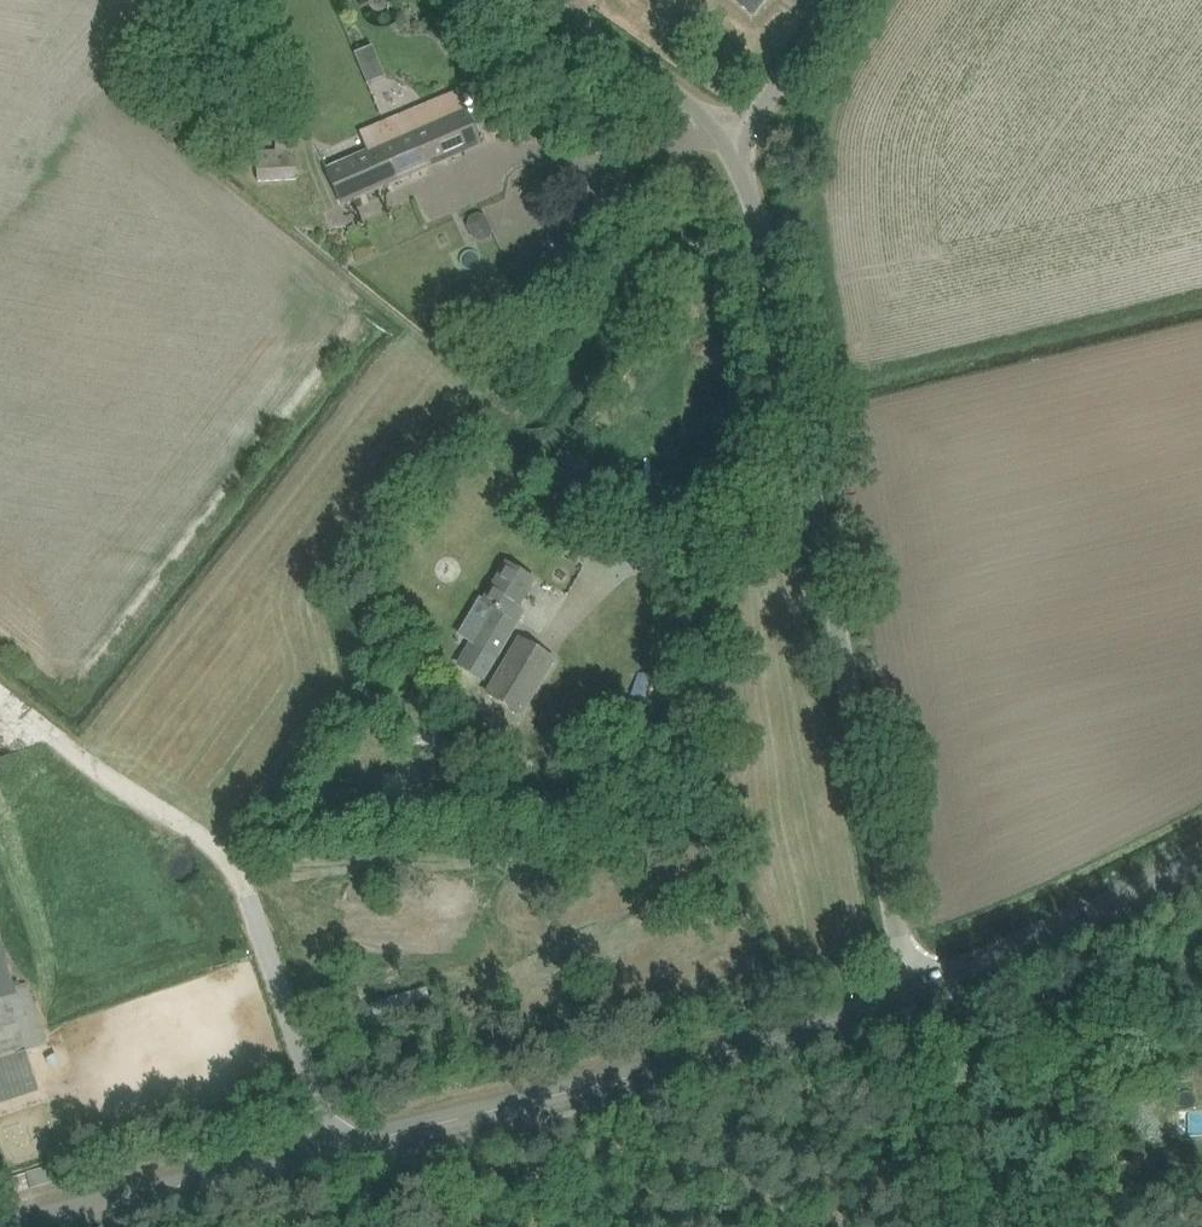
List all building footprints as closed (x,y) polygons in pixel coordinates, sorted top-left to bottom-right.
[(752,14),(762,0),(734,0),(752,14)] [(706,26),(693,14),(683,24),(697,37),(706,26)] [(328,170),(333,182),(343,205),(388,185),(387,184),(482,143),(460,92),(437,102),(361,133),(369,152),(328,170)] [(258,154),(259,181),(298,179),(296,142),(277,143),(277,153),(258,154)] [(788,160),(799,168),(808,157),(797,149),(788,160)] [(469,644),(456,665),(482,682),(495,661),(526,611),(517,606),(520,601),(533,580),(508,565),(485,602),(492,606),(469,644)] [(485,694),(522,716),(556,658),(519,636),(485,694)] [(589,763),(587,775),(600,777),(602,766),(589,763)] [(26,1051),(47,1044),(26,979),(13,983),(0,943),(0,1060),(26,1051)] [(35,1078),(26,1051),(0,1060),(0,1090),(35,1078)] [(47,1166),(28,1171),(33,1188),(52,1183),(50,1173),(47,1166)]
